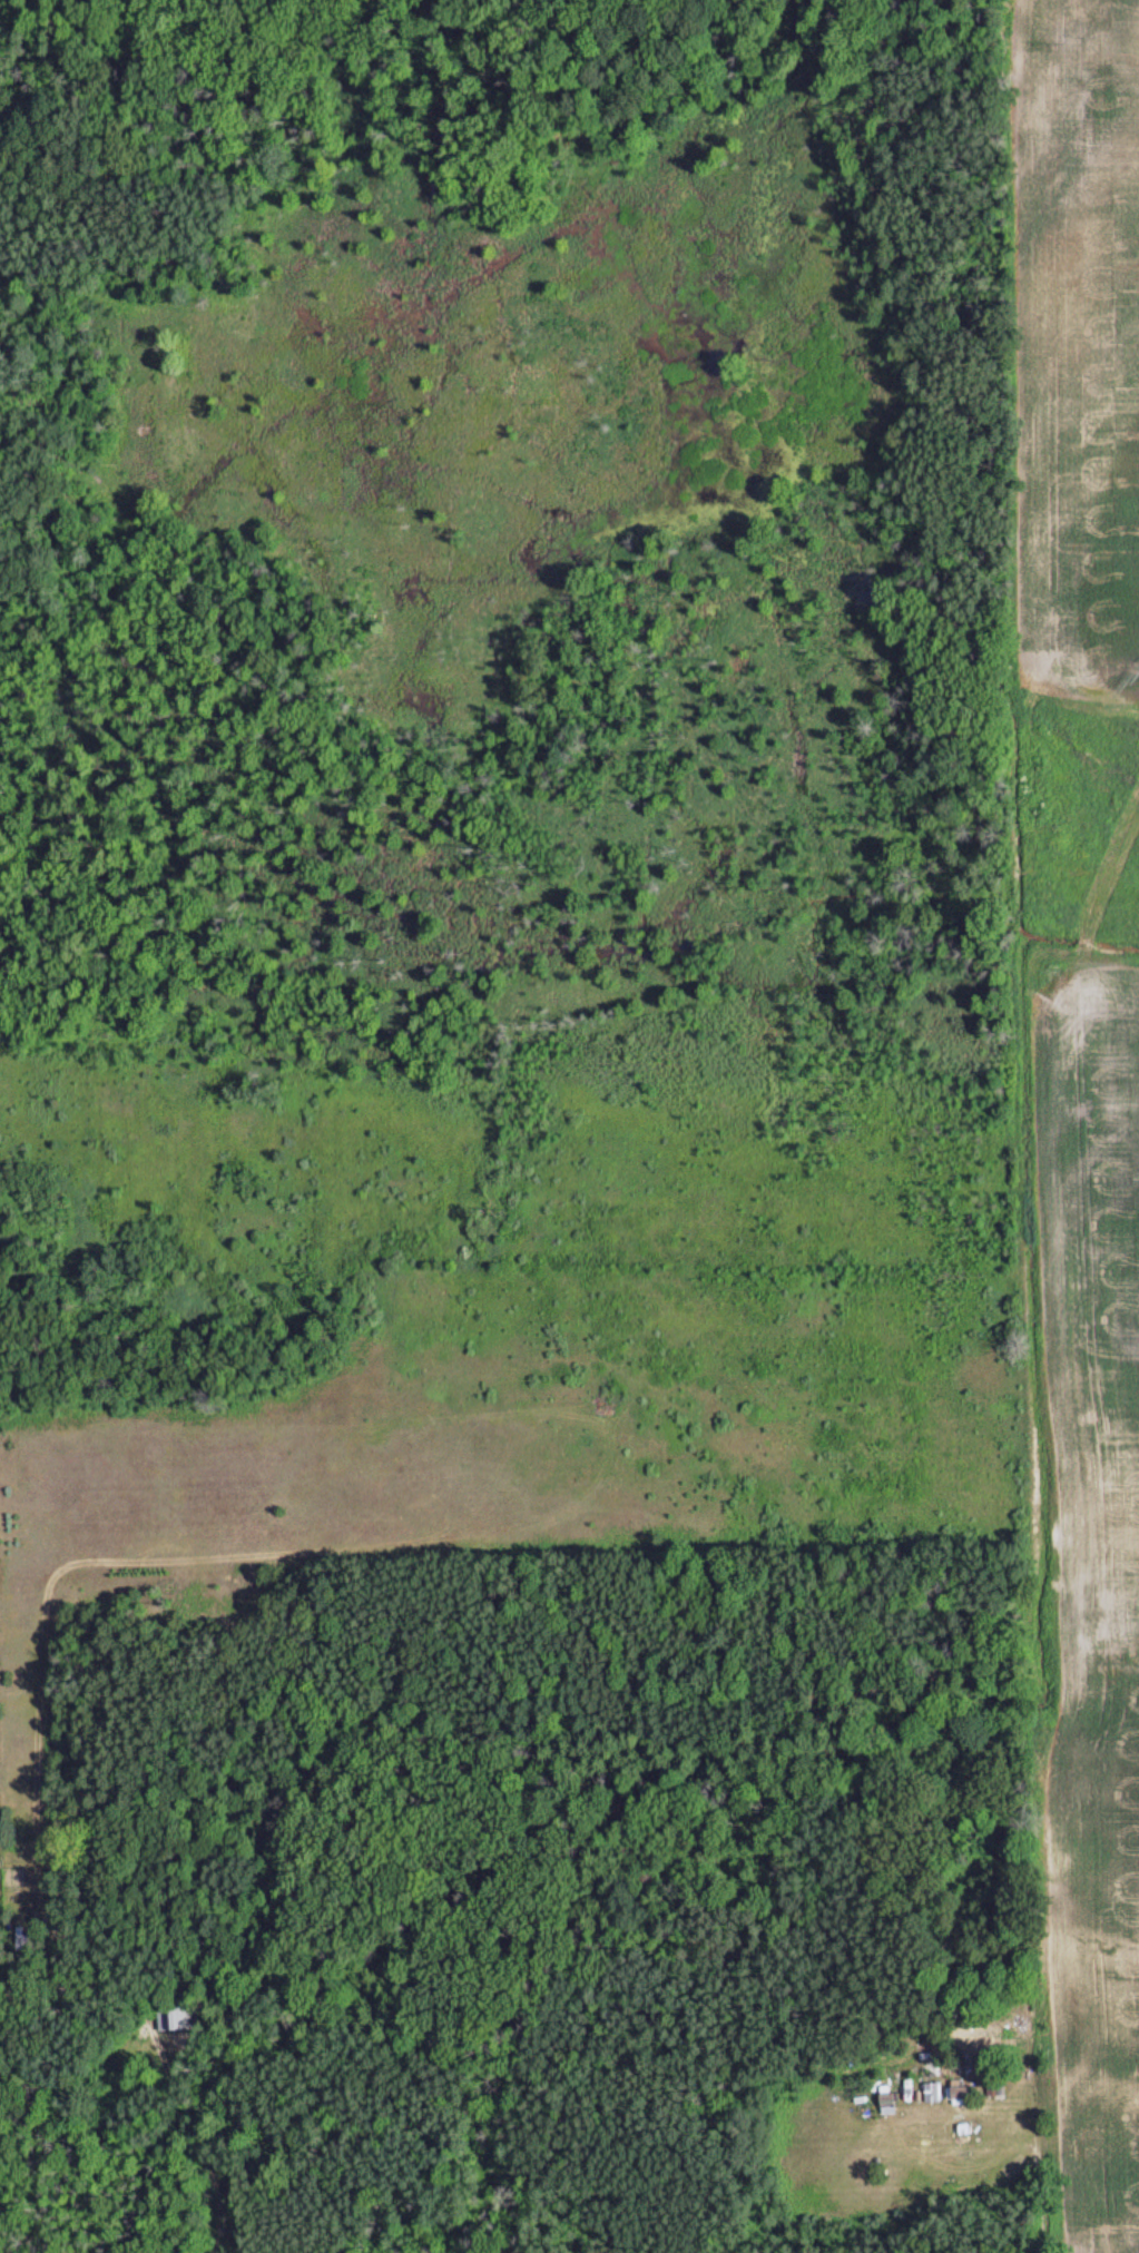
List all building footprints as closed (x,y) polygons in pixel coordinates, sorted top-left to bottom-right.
[(161,2004),(161,2033),(197,2033),(196,2003),(161,2004)] [(959,2030),(961,2053),(997,2049),(996,2039),(979,2041),(977,2029),(959,2030)] [(907,2059),(904,2053),(884,2061),(886,2067),(907,2059)]
